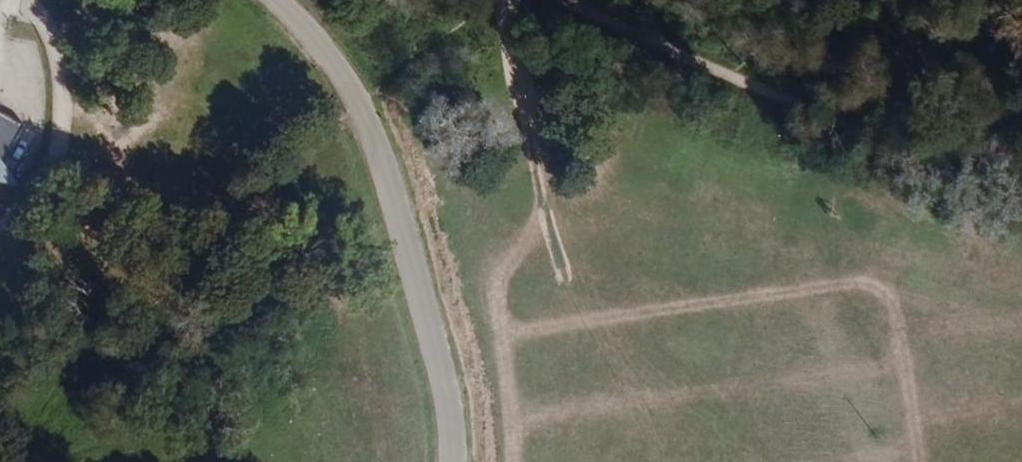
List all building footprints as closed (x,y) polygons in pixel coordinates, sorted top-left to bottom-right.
[(21,182),(13,171),(4,158),(0,153),(0,180),(21,182)]
